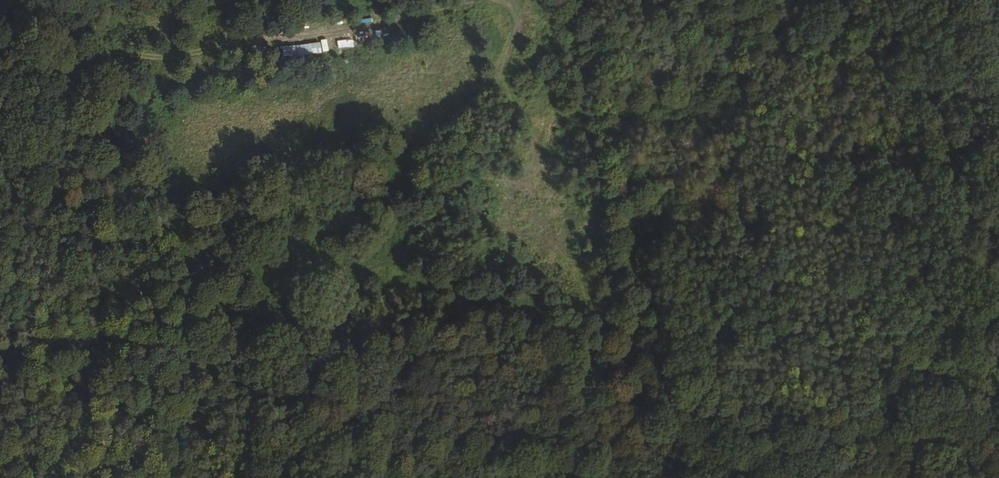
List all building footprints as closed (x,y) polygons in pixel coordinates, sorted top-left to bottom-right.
[(283,56),(321,54),(321,44),(282,45),(283,56)]
